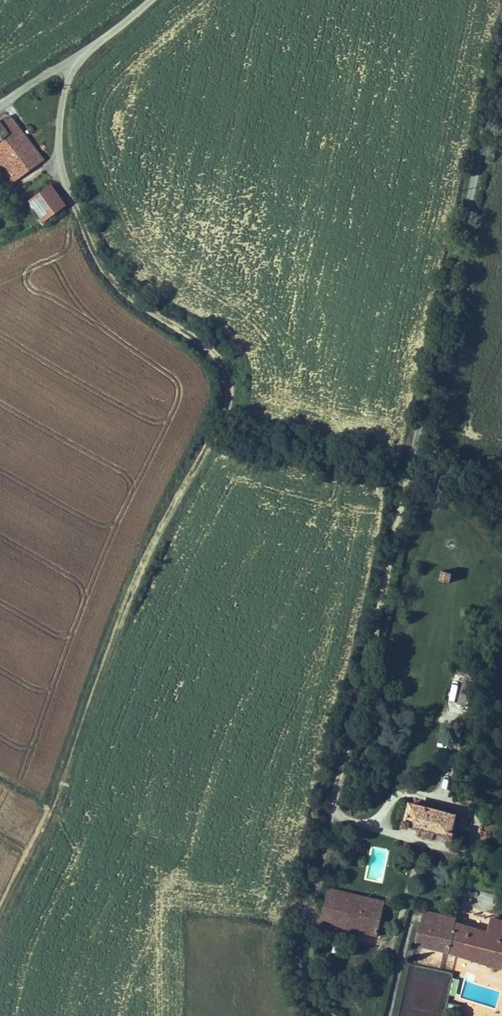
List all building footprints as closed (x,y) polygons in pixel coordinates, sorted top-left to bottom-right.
[(0,124),(0,156),(5,163),(38,136),(19,110),(0,124)] [(54,159),(38,136),(5,163),(19,182),(54,159)] [(76,203),(62,183),(42,195),(50,209),(56,216),(76,203)] [(441,571),(438,581),(449,584),(452,575),(441,571)] [(466,705),(472,683),(461,681),(456,703),(466,705)] [(460,806),(409,800),(406,823),(457,830),(460,806)] [(421,838),(434,840),(435,834),(423,832),(421,838)] [(394,897),(336,886),(330,912),(352,922),(387,930),(394,897)] [(429,904),(427,918),(454,924),(456,918),(458,910),(429,904)] [(456,918),(454,924),(427,918),(423,937),(441,941),(501,961),(501,960),(501,914),(492,910),(485,926),(456,918)]
